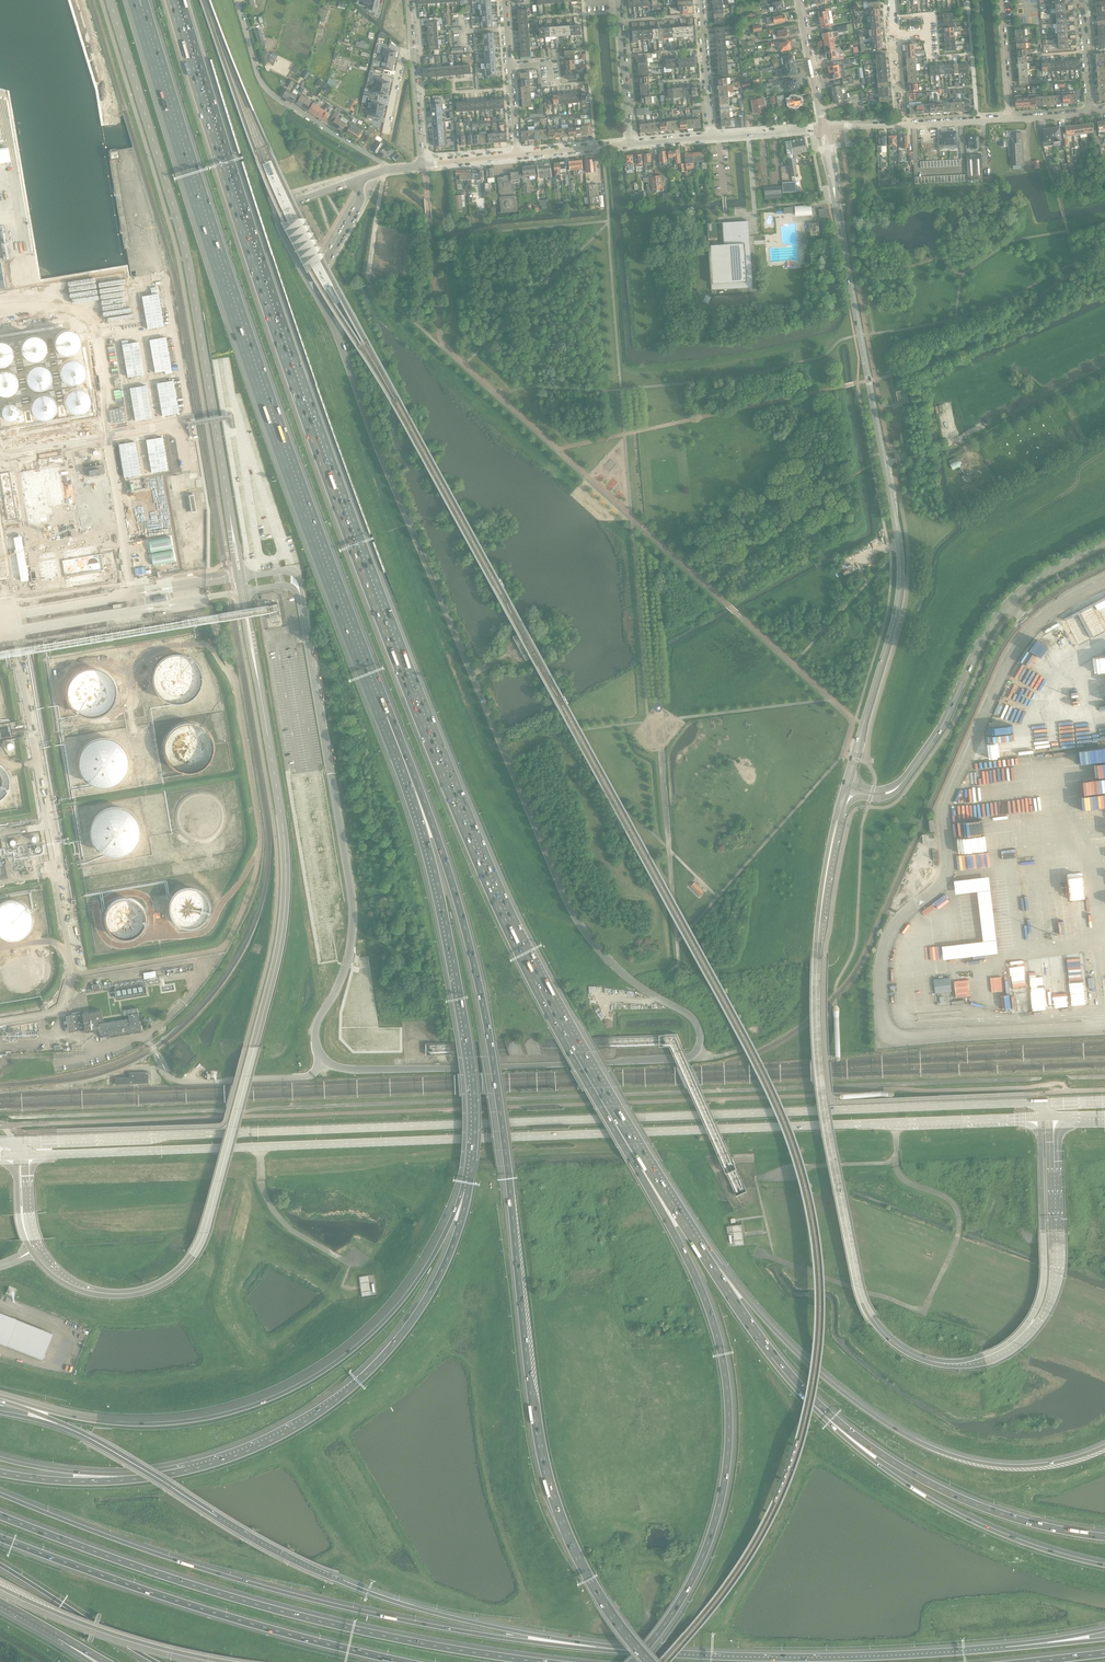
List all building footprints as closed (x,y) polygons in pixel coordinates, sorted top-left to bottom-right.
[(357,3),(369,6),(369,9),(377,11),(380,0),(358,0),(357,3)] [(657,0),(652,0),(652,6),(652,8),(660,8),(659,5),(657,5),(657,0)] [(783,9),(782,6),(783,5),(783,3),(782,3),(782,2),(770,4),(771,11),(783,9)] [(829,15),(828,11),(830,11),(829,8),(821,9),(821,12),(818,13),(819,13),(818,14),(818,16),(819,16),(820,19),(830,17),(832,17),(831,14),(829,15)] [(786,20),(786,17),(785,17),(784,14),(766,17),(768,25),(785,21),(786,20)] [(831,24),(830,17),(820,19),(820,22),(820,23),(820,24),(821,25),(821,26),(823,25),(824,28),(833,26),(832,24),(831,24)] [(256,30),(260,44),(265,43),(262,28),(256,30)] [(774,35),(773,36),(774,38),(774,39),(779,38),(788,36),(789,35),(789,34),(788,33),(788,32),(788,31),(788,30),(787,29),(774,31),(775,35),(774,35)] [(834,38),(832,32),(823,33),(823,34),(822,35),(822,37),(823,37),(824,40),(834,38)] [(835,44),(834,39),(834,38),(824,40),(824,43),(824,45),(825,46),(835,44)] [(915,51),(914,44),(918,44),(917,40),(911,41),(911,44),(905,45),(905,51),(915,51)] [(356,45),(368,49),(370,43),(361,41),(361,42),(357,41),(356,45)] [(791,48),(791,45),(790,45),(789,42),(779,43),(780,45),(778,45),(779,50),(781,50),(781,51),(791,49),(790,49),(791,48)] [(882,49),(882,42),(872,42),(869,43),(869,46),(873,46),(873,49),(877,49),(877,51),(882,51),(882,49)] [(380,55),(383,56),(383,55),(395,58),(396,52),(388,50),(389,47),(383,45),(380,55)] [(837,57),(836,53),(841,52),(840,50),(826,52),(827,55),(826,56),(826,58),(827,58),(827,59),(831,58),(831,62),(840,60),(839,57),(837,57)] [(648,63),(647,58),(653,58),(652,53),(643,54),(643,56),(638,57),(639,63),(648,63)] [(292,65),(293,62),(279,55),(276,60),(279,62),(279,63),(288,67),(290,64),(292,65)] [(383,56),(382,61),(394,64),(395,58),(383,55),(383,56)] [(796,74),(793,55),(783,57),(785,69),(778,70),(779,77),(796,74)] [(694,57),(689,57),(690,67),(695,67),(695,68),(698,68),(697,64),(698,64),(697,57),(694,57)] [(844,70),(843,65),(850,63),(850,59),(844,60),(838,62),(834,62),(835,66),(828,67),(829,73),(844,70)] [(378,67),(377,70),(384,72),(384,69),(392,70),(394,64),(382,61),(380,67),(378,67)] [(845,76),(845,72),(844,70),(829,73),(830,79),(845,76)] [(374,85),(374,86),(376,86),(388,89),(390,82),(382,81),(382,77),(376,76),(374,85)] [(336,87),(338,82),(330,78),(327,82),(336,87)] [(799,88),(798,83),(797,83),(797,80),(792,81),(791,79),(775,81),(774,82),(775,86),(783,84),(782,83),(785,83),(786,90),(788,90),(789,91),(793,90),(793,89),(799,88)] [(846,88),(845,85),(855,83),(854,79),(843,81),(843,85),(832,87),(833,95),(843,94),(842,89),(846,88)] [(372,91),(372,95),(378,96),(379,93),(387,95),(388,89),(376,86),(375,92),(372,91)] [(696,86),(691,87),(692,97),(697,96),(697,93),(700,93),(699,88),(697,88),(696,86)] [(283,97),(288,100),(293,92),(287,89),(283,97)] [(293,92),(288,100),(293,103),(298,96),(293,92)] [(589,94),(586,94),(586,92),(581,92),(582,102),(589,102),(589,94)] [(848,101),(848,98),(847,93),(843,94),(833,95),(835,104),(848,101)] [(297,103),(302,106),(308,97),(306,95),(305,97),(302,95),(297,103)] [(781,102),(785,102),(784,95),(776,96),(779,109),(783,108),(781,102)] [(308,97),(302,106),(307,110),(312,102),(309,100),(310,98),(308,97)] [(802,102),(801,98),(800,98),(800,97),(798,98),(798,97),(796,98),(795,97),(791,98),(792,99),(788,100),(790,106),(793,105),(793,106),(797,106),(797,104),(801,104),(801,103),(802,102)] [(765,106),(764,98),(752,100),(754,114),(766,111),(765,106)] [(371,99),(370,102),(373,103),(371,109),(383,112),(385,105),(377,103),(377,100),(371,99)] [(309,111),(313,114),(321,101),(319,100),(316,105),(313,103),(309,111)] [(321,101),(313,114),(317,116),(322,109),(320,107),(323,102),(321,101)] [(322,109),(317,116),(321,119),(330,107),(328,105),(325,110),(322,109)] [(330,107),(321,119),(326,122),(331,114),(328,113),(331,108),(330,107)] [(367,114),(367,118),(373,119),(374,116),(382,118),(383,112),(371,109),(370,115),(367,114)] [(336,111),(331,119),(334,121),(331,125),(335,128),(335,127),(342,131),(345,127),(347,128),(349,125),(346,124),(348,121),(342,117),(340,120),(337,118),(339,114),(336,111)] [(681,129),(680,120),(673,121),(674,130),(681,129)] [(363,129),(352,123),(347,132),(357,139),(358,137),(360,138),(362,135),(360,134),(363,129)] [(592,135),(591,126),(591,123),(585,123),(585,126),(581,126),(582,136),(589,135),(592,135)] [(1093,133),(1092,123),(1085,124),(1086,134),(1093,133)] [(368,137),(374,128),(370,126),(365,135),(368,137)] [(1074,135),(1072,126),(1065,127),(1067,136),(1074,135)] [(1061,140),(1059,129),(1059,127),(1052,128),(1053,141),(1061,140)] [(1054,145),(1053,141),(1052,128),(1044,129),(1044,131),(1041,131),(1042,141),(1043,147),(1054,145)] [(942,141),(939,141),(939,149),(943,148),(943,147),(950,147),(949,131),(948,132),(942,132),(942,138),(942,141)] [(949,131),(950,147),(956,146),(956,148),(960,148),(960,140),(956,140),(956,138),(956,131),(949,132),(949,131)] [(1023,164),(1022,142),(1021,143),(1021,132),(1011,133),(1012,141),(1009,141),(1011,165),(1023,164)] [(879,145),(877,145),(878,150),(878,153),(881,153),(882,152),(882,150),(887,150),(886,145),(886,136),(878,137),(879,145)] [(979,148),(978,137),(968,137),(969,149),(979,148)] [(807,151),(805,138),(785,142),(787,155),(807,151)] [(383,147),(384,144),(376,139),(373,145),(375,146),(372,150),(378,153),(380,151),(382,152),(384,148),(383,147)] [(118,150),(109,151),(111,161),(120,159),(118,150)] [(667,158),(666,156),(666,152),(664,152),(664,151),(661,152),(659,152),(660,156),(659,156),(659,163),(664,162),(664,164),(667,163),(669,163),(669,160),(669,158),(667,158)] [(704,161),(703,152),(693,153),(694,162),(704,161)] [(694,162),(693,153),(685,154),(687,169),(694,168),(694,162)] [(634,165),(633,155),(632,154),(628,155),(628,154),(625,155),(624,155),(626,171),(634,170),(634,165)] [(983,179),(982,155),(966,156),(968,180),(983,179)] [(1073,168),(1068,168),(1068,171),(1078,169),(1076,155),(1073,156),(1074,166),(1073,167),(1073,168)] [(797,174),(795,158),(788,159),(791,175),(797,174)] [(595,159),(585,159),(586,172),(596,171),(595,159)] [(493,175),(493,168),(486,169),(487,178),(488,178),(488,182),(495,181),(494,175),(493,175)] [(466,180),(466,170),(456,170),(456,176),(456,179),(460,179),(460,180),(466,180)] [(514,195),(514,192),(515,192),(514,183),(520,182),(519,178),(522,177),(521,174),(519,174),(519,171),(510,172),(511,177),(505,177),(498,177),(499,193),(501,193),(501,197),(500,197),(501,213),(517,211),(516,195),(514,195)] [(663,188),(661,175),(646,177),(646,178),(648,199),(653,198),(652,194),(656,193),(655,189),(663,188)] [(796,192),(796,183),(796,182),(782,183),(783,193),(796,192)] [(600,204),(598,184),(589,185),(591,205),(600,204)] [(765,187),(764,188),(765,194),(765,195),(765,200),(782,198),(782,193),(781,186),(765,187)] [(812,215),(811,205),(795,206),(796,213),(805,212),(805,215),(812,215)] [(724,244),(709,245),(711,290),(750,288),(751,288),(753,287),(749,221),(734,222),(722,222),(724,244)] [(820,235),(819,223),(810,223),(811,236),(820,235)] [(338,306),(344,303),(334,285),(328,289),(338,306)] [(159,294),(142,297),(147,329),(164,326),(159,294)] [(57,352),(59,354),(63,356),(66,356),(70,355),(73,353),(76,350),(77,347),(77,343),(77,340),(75,337),(72,334),(69,333),(65,333),(61,333),(58,335),(56,338),(54,341),(54,345),(55,349),(57,352)] [(23,354),(26,357),(29,358),(33,359),(36,358),(39,356),(42,353),(43,350),(43,346),(43,343),(41,340),(38,337),(35,336),(31,335),(28,336),(24,338),(22,341),(21,344),(20,348),(21,351),(23,354)] [(165,337),(149,340),(155,372),(165,370),(165,374),(172,373),(165,337)] [(128,340),(122,341),(128,377),(144,374),(138,342),(128,344),(128,340)] [(2,367),(6,366),(9,364),(11,361),(13,358),(13,354),(12,351),(10,348),(8,345),(4,344),(1,344),(0,344),(0,367),(2,367)] [(63,379),(66,382),(69,383),(73,384),(77,383),(80,381),(82,378),(84,375),(84,371),(83,368),(81,364),(79,362),(75,361),(72,360),(68,361),(65,363),(62,366),(61,369),(61,373),(61,376),(63,379)] [(31,386),(34,389),(37,390),(41,390),(44,390),(48,388),(50,385),(51,382),(52,378),(51,374),(49,371),(46,369),(43,367),(39,367),(36,368),(33,370),(30,373),(29,376),(28,379),(29,383),(31,386)] [(2,395),(6,395),(9,395),(12,393),(15,390),(16,387),(16,383),(16,379),(14,376),(11,374),(8,372),(4,372),(1,373),(0,373),(0,394),(2,395)] [(173,381),(157,383),(162,416),(178,413),(173,381)] [(146,386),(130,388),(135,421),(151,418),(146,386)] [(906,389),(899,391),(896,391),(898,403),(902,402),(902,404),(909,402),(906,389)] [(68,409),(71,411),(74,413),(78,413),(81,412),(84,410),(87,408),(88,404),(88,401),(88,397),(86,394),(83,392),(80,390),(76,390),(72,391),(69,392),(67,395),(65,399),(65,402),(66,406),(68,409)] [(36,416),(38,419),(42,420),(45,420),(49,419),(52,418),(55,415),(56,412),(56,408),(56,404),(54,401),(51,399),(48,397),(44,397),(40,398),(37,400),(35,402),(33,406),(33,409),(34,413),(36,416)] [(3,421),(6,422),(9,422),(12,421),(14,419),(16,417),(16,414),(16,411),(14,408),(12,406),(9,405),(6,405),(4,406),(1,408),(0,410),(0,417),(1,419),(3,421)] [(199,434),(177,437),(178,448),(201,445),(199,434)] [(162,437),(146,440),(152,473),(168,470),(162,437)] [(135,442),(119,444),(124,477),(140,474),(135,442)] [(82,451),(84,460),(103,457),(101,448),(82,451)] [(192,461),(191,450),(179,452),(181,463),(192,461)] [(958,461),(950,464),(953,469),(960,466),(958,461)] [(103,464),(85,467),(87,477),(104,473),(103,464)] [(67,466),(27,473),(35,525),(56,522),(55,516),(61,515),(60,508),(73,506),(67,466)] [(191,476),(190,467),(182,467),(183,476),(191,476)] [(131,478),(132,486),(145,485),(145,477),(131,478)] [(184,483),(186,492),(195,490),(193,481),(184,483)] [(140,498),(134,499),(138,526),(152,524),(148,499),(141,500),(140,498)] [(205,522),(189,523),(189,531),(206,530),(205,522)] [(191,536),(192,543),(205,541),(204,534),(191,536)] [(116,537),(106,538),(108,551),(118,550),(116,537)] [(170,537),(148,540),(150,552),(172,549),(170,537)] [(91,540),(92,554),(102,553),(101,539),(91,540)] [(63,558),(90,555),(88,541),(61,544),(63,558)] [(37,549),(40,563),(59,560),(57,546),(37,549)] [(26,564),(33,563),(30,550),(24,551),(26,564)] [(173,550),(150,553),(153,565),(175,562),(173,550)] [(54,571),(43,572),(45,586),(55,585),(54,571)] [(38,575),(28,575),(30,589),(40,588),(38,575)] [(1093,606),(1065,616),(1068,627),(1083,622),(1084,626),(1088,624),(1093,638),(1104,634),(1099,617),(1092,619),(1093,621),(1092,622),(1093,625),(1098,624),(1098,626),(1093,627),(1091,621),(1092,621),(1090,615),(1095,613),(1093,606)] [(202,680),(203,677),(202,674),(202,671),(201,668),(200,666),(199,663),(197,661),(195,658),(193,657),(190,655),(188,653),(185,652),(182,651),(179,651),(176,651),(173,651),(171,651),(168,652),(165,653),(162,655),(160,657),(158,658),(156,661),(154,663),(153,666),(152,668),(151,671),(150,674),(150,677),(150,680),(151,683),(152,686),(153,688),(154,691),(156,693),(158,695),(160,697),(162,699),(165,701),(168,702),(171,703),(173,703),(176,703),(179,703),(182,703),(185,702),(188,701),(190,699),(193,697),(195,696),(197,693),(199,691),(200,688),(201,686),(202,683),(202,680)] [(116,694),(116,692),(116,689),(115,686),(114,683),(113,681),(112,678),(111,676),(109,674),(107,672),(105,671),(102,669),(100,668),(97,667),(95,666),(92,666),(89,666),(87,666),(84,667),(81,667),(79,668),(76,670),(74,671),(72,673),(70,675),(68,677),(67,680),(66,682),(65,685),(65,687),(64,690),(64,693),(65,696),(65,698),(66,701),(67,703),(69,706),(70,708),(72,710),(74,712),(76,713),(79,715),(81,716),(84,716),(87,717),(89,717),(92,717),(95,717),(97,716),(100,715),(102,714),(105,713),(107,711),(109,709),(111,707),(112,705),(113,702),(114,700),(115,697),(116,694)] [(1080,697),(1092,692),(1087,679),(1074,684),(1075,688),(1063,693),(1066,700),(1079,695),(1080,697)] [(214,749),(214,746),(214,744),(213,741),(213,738),(212,736),(210,733),(209,731),(207,729),(205,727),(203,725),(200,724),(198,723),(195,722),(192,722),(190,721),(187,721),(184,722),(181,723),(179,723),(176,725),(174,726),(172,728),(170,730),(168,732),(167,734),(166,737),(165,740),(164,742),(164,745),(164,748),(164,750),(165,753),(166,756),(167,758),(168,761),(170,763),(172,765),(174,767),(176,768),(179,769),(181,770),(184,771),(187,771),(190,771),(192,771),(195,771),(198,770),(200,769),(203,767),(205,766),(207,764),(209,762),(210,759),(212,757),(213,754),(213,752),(214,749)] [(9,722),(0,723),(0,739),(11,737),(9,722)] [(128,763),(129,761),(128,758),(128,755),(127,753),(126,750),(125,748),(124,745),(122,743),(120,741),(118,740),(116,738),(113,737),(111,736),(108,735),(105,735),(103,735),(100,735),(97,735),(95,736),(92,737),(90,738),(87,740),(85,741),(83,743),(82,745),(80,748),(79,750),(78,753),(77,755),(77,758),(77,761),(77,763),(77,766),(78,769),(79,771),(80,774),(82,776),(83,778),(85,780),(87,782),(90,783),(92,784),(95,785),(97,786),(100,786),(103,787),(105,786),(108,786),(111,785),(113,784),(116,783),(118,782),(120,780),(122,778),(124,776),(125,774),(126,771),(127,769),(128,766),(128,763)] [(982,759),(987,747),(980,745),(976,756),(982,759)] [(1010,762),(1011,775),(1038,773),(1037,760),(1010,762)] [(9,780),(9,776),(8,772),(6,769),(3,765),(0,763),(0,797),(3,795),(5,792),(7,790),(8,788),(9,784),(9,780)] [(985,782),(972,783),(972,795),(985,795),(985,782)] [(227,817),(227,814),(227,812),(226,809),(226,806),(225,804),(223,801),(222,799),(220,797),(218,795),(216,793),(214,792),(211,791),(209,790),(206,789),(203,789),(201,789),(198,789),(195,790),(193,790),(190,791),(188,793),(185,794),(183,796),(182,798),(180,800),(179,803),(177,805),(177,808),(176,810),(176,813),(176,816),(176,818),(177,821),(177,824),(179,826),(180,829),(182,831),(183,833),(185,834),(188,836),(190,837),(193,838),(195,839),(198,840),(201,840),(203,840),(206,839),(209,839),(211,838),(214,837),(216,835),(218,834),(220,832),(222,830),(223,827),(225,825),(226,822),(226,820),(227,817)] [(141,833),(141,830),(141,827),(140,824),(140,821),(139,819),(137,816),(136,814),(134,812),(132,810),(130,808),(127,807),(125,805),(122,805),(119,804),(116,804),(113,804),(110,804),(108,805),(105,805),(102,807),(100,808),(98,810),(96,812),(94,814),(92,816),(91,819),(90,821),(89,824),(88,827),(88,830),(88,833),(89,836),(90,838),(91,841),(92,843),(94,846),(96,848),(98,850),(100,852),(102,853),(105,854),(108,855),(110,856),(113,856),(116,856),(119,856),(122,855),(124,854),(127,853),(130,852),(132,850),(134,848),(136,846),(137,843),(139,841),(140,838),(140,836),(141,833)] [(980,811),(957,814),(959,829),(961,834),(965,833),(965,834),(970,836),(969,840),(974,839),(973,837),(976,836),(977,835),(982,838),(986,836),(985,833),(987,832),(988,830),(987,823),(992,822),(992,819),(988,820),(987,818),(982,816),(978,817),(976,823),(973,821),(972,815),(980,811)] [(1010,843),(1032,841),(1032,847),(1044,846),(1043,831),(1041,832),(1041,827),(1037,828),(1037,827),(1033,827),(1033,825),(1027,825),(1026,821),(1018,821),(1019,835),(1010,836),(1010,843)] [(704,891),(695,882),(691,886),(700,895),(704,891)] [(210,909),(210,906),(210,903),(209,901),(208,898),(207,895),(205,893),(203,891),(201,889),(199,888),(196,887),(193,886),(191,885),(188,885),(185,886),(182,887),(179,888),(177,889),(175,891),(173,893),(171,895),(170,898),(169,901),(168,904),(168,906),(168,909),(169,912),(170,915),(171,917),(173,920),(175,922),(177,924),(179,925),(182,926),(185,927),(188,927),(191,927),(193,927),(196,926),(199,925),(201,924),(204,922),(205,920),(207,917),(208,915),(209,912),(210,909)] [(146,920),(146,917),(146,914),(145,911),(144,908),(143,905),(141,903),(139,901),(136,899),(133,897),(130,896),(127,896),(124,896),(121,896),(118,897),(115,898),(112,900),(109,902),(107,904),(106,907),(104,909),(103,913),(103,916),(103,919),(103,922),(104,925),(106,928),(107,930),(110,933),(112,935),(115,937),(118,938),(121,939),(124,939),(127,939),(130,938),(133,937),(136,936),(139,934),(141,932),(143,929),(144,926),(145,923),(146,920)] [(33,919),(33,917),(33,915),(31,911),(30,907),(28,905),(26,904),(24,902),(23,901),(21,900),(19,899),(15,898),(11,898),(7,898),(3,899),(0,901),(0,937),(3,939),(7,940),(9,940),(11,941),(15,940),(16,940),(20,939),(23,937),(26,935),(29,931),(30,930),(31,927),(33,924),(33,919)] [(1033,935),(1034,941),(1046,939),(1045,933),(1033,935)] [(1050,962),(1054,1007),(1067,1006),(1063,961),(1050,962)] [(949,976),(934,978),(935,991),(951,989),(949,976)] [(117,998),(147,993),(146,988),(143,988),(142,981),(126,983),(126,985),(115,986),(117,998)] [(1034,1011),(1046,1010),(1044,992),(1040,993),(1040,997),(1036,997),(1032,998),(1034,1011)] [(1072,997),(1073,1005),(1085,1003),(1084,996),(1081,996),(1072,997)] [(140,1023),(137,1008),(128,1010),(129,1018),(98,1023),(98,1021),(103,1020),(101,1010),(82,1013),(85,1032),(98,1030),(99,1030),(100,1034),(101,1034),(102,1034),(102,1035),(103,1035),(104,1035),(104,1034),(104,1033),(106,1033),(106,1035),(141,1030),(140,1023)] [(80,1012),(72,1013),(72,1014),(66,1015),(69,1032),(83,1030),(80,1012)] [(148,1083),(148,1072),(129,1073),(129,1077),(115,1078),(115,1084),(148,1083)] [(52,1333),(17,1319),(0,1312),(0,1345),(6,1347),(6,1346),(13,1349),(13,1348),(14,1348),(14,1350),(23,1353),(23,1352),(24,1352),(24,1354),(33,1357),(33,1356),(34,1356),(34,1358),(42,1361),(42,1359),(52,1333)]
